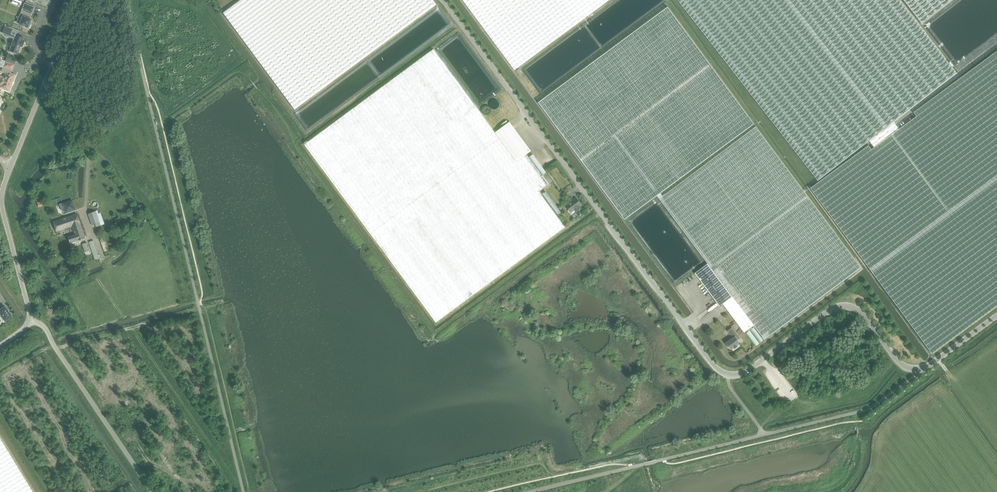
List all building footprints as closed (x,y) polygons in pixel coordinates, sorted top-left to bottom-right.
[(223,13),(247,45),(294,110),(371,53),(436,5),(432,0),(240,0),(223,13)] [(486,32),(515,70),(609,0),(463,0),(486,32)] [(913,112),(916,117),(899,129),(894,122),(957,73),(900,0),(678,0),(818,181),(869,141),(874,147),(871,149),(868,145),(837,168),(810,188),(836,223),(932,354),(996,306),(996,50),(913,112)] [(922,24),(953,0),(903,0),(922,24)] [(31,15),(32,12),(34,7),(25,4),(23,8),(22,11),(20,15),(23,16),(20,24),(24,26),(23,27),(28,29),(31,24),(29,23),(31,19),(29,19),(31,15)] [(661,193),(754,124),(667,7),(538,102),(625,219),(657,195),(659,198),(663,195),(661,193)] [(12,29),(5,26),(2,32),(7,34),(6,36),(14,39),(14,40),(13,40),(10,46),(11,47),(11,48),(18,51),(20,46),(22,47),(24,40),(23,40),(23,38),(16,35),(10,33),(12,29)] [(565,227),(539,191),(496,133),(434,49),(305,145),(436,322),(565,227)] [(9,83),(10,80),(12,81),(11,82),(12,82),(15,75),(10,73),(14,65),(6,61),(2,71),(6,73),(4,78),(1,76),(0,78),(0,85),(1,85),(0,87),(8,91),(11,84),(9,83)] [(546,180),(542,176),(527,154),(531,151),(510,122),(496,133),(539,191),(548,184),(546,180)] [(659,198),(708,263),(754,325),(765,339),(861,267),(756,126),(659,198)] [(566,206),(571,212),(575,210),(577,212),(582,209),(580,206),(582,205),(577,198),(566,206)] [(96,227),(104,225),(100,213),(97,214),(96,211),(88,214),(92,225),(95,224),(96,227)] [(72,227),(73,232),(74,231),(75,234),(67,237),(71,246),(78,244),(77,241),(85,238),(77,214),(53,222),(56,232),(72,227)] [(744,332),(754,325),(708,263),(695,273),(719,306),(723,303),(744,332)] [(1,315),(5,321),(12,316),(9,313),(8,310),(5,307),(0,310),(0,309),(0,316),(1,315)] [(733,338),(726,343),(730,349),(740,342),(737,339),(740,338),(732,327),(728,330),(733,338)] [(1,439),(0,438),(0,491),(33,491),(1,439)]
